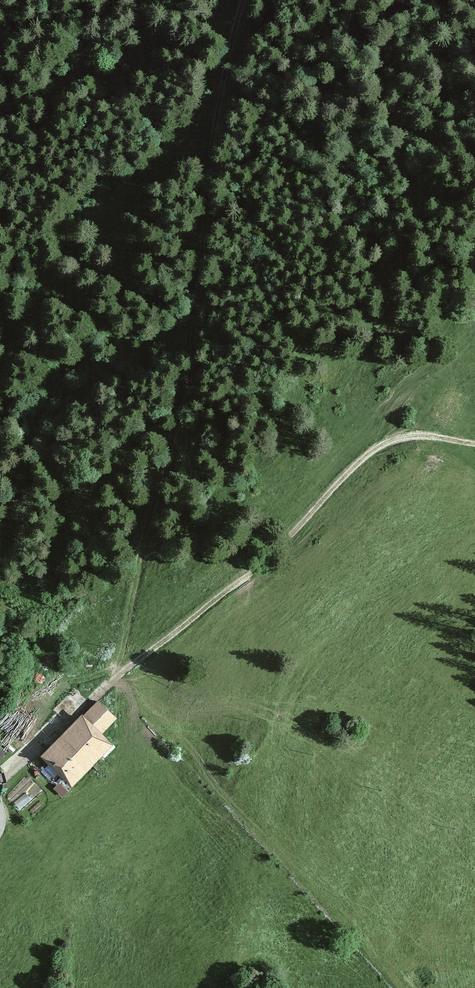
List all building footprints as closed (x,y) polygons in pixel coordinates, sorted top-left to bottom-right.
[(83,710),(42,752),(72,781),(111,742),(101,732),(116,717),(98,700),(86,713),(83,710)]
